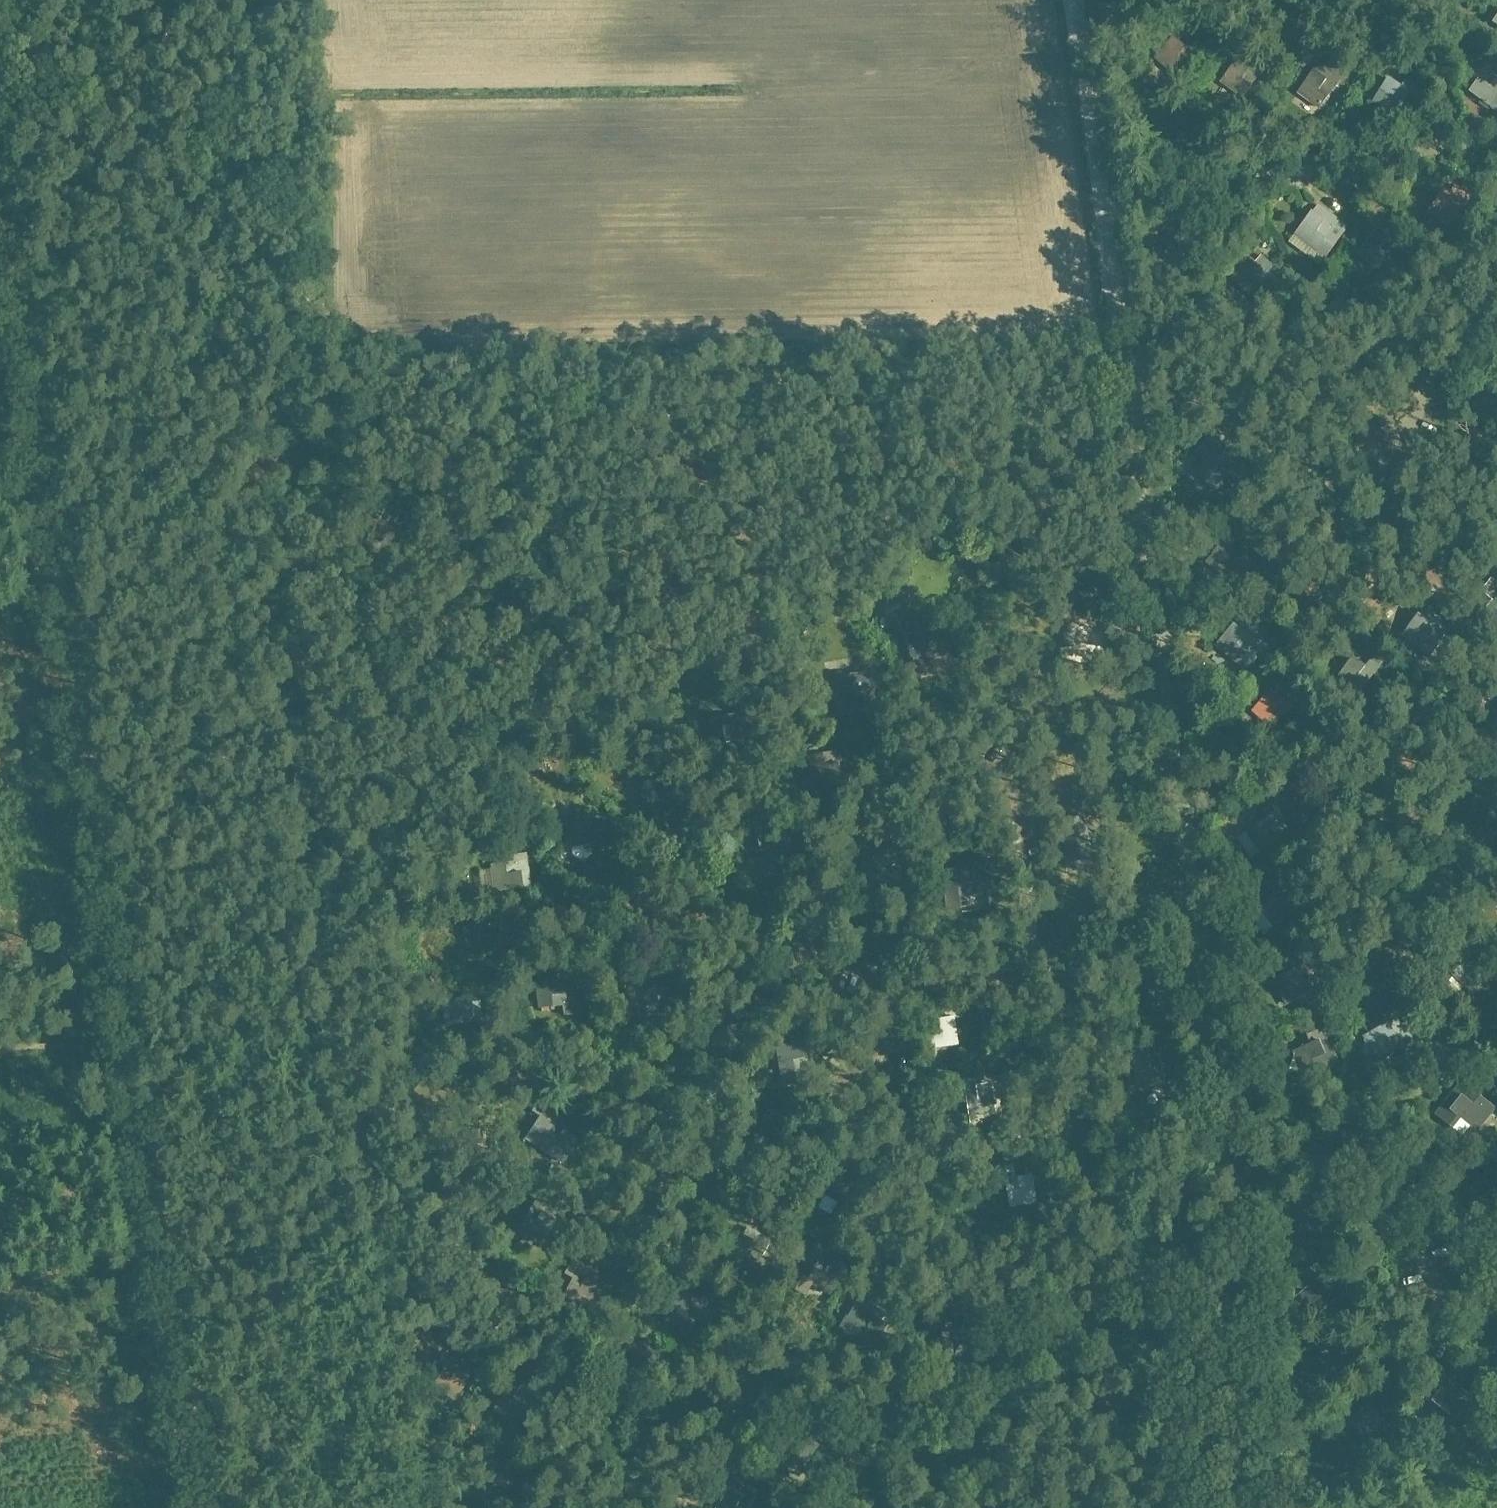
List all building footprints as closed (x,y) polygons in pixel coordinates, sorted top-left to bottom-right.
[(1486,19),(1496,26),(1496,3),(1486,19)] [(1179,31),(1174,37),(1155,58),(1176,75),(1199,49),(1179,31)] [(1221,82),(1242,98),(1263,70),(1242,54),(1221,82)] [(1298,93),(1319,109),(1340,80),(1319,64),(1298,93)] [(1478,66),(1468,81),(1474,86),(1469,93),(1491,109),(1496,101),(1496,79),(1478,66)] [(1396,116),(1410,94),(1417,99),(1422,91),(1405,80),(1400,87),(1388,79),(1373,101),(1396,116)] [(1173,105),(1151,133),(1172,150),(1194,123),(1173,105)] [(1447,183),(1428,213),(1450,227),(1470,198),(1447,183)] [(1296,234),(1317,250),(1326,257),(1347,228),(1317,206),(1296,234)] [(1380,227),(1357,254),(1378,271),(1400,244),(1380,227)] [(1232,280),(1253,296),(1275,269),(1254,252),(1232,280)] [(1172,357),(1173,365),(1180,365),(1180,356),(1172,357)] [(1240,467),(1222,447),(1195,469),(1213,490),(1240,467)] [(1219,561),(1214,567),(1234,584),(1251,562),(1223,541),(1212,555),(1219,561)] [(1492,567),(1475,588),(1496,605),(1496,570),(1492,567)] [(1448,639),(1455,630),(1427,607),(1403,636),(1429,656),(1445,636),(1448,639)] [(909,612),(893,613),(895,632),(911,630),(909,612)] [(1216,646),(1237,663),(1247,672),(1265,650),(1255,641),(1260,636),(1239,619),(1216,646)] [(911,659),(915,676),(954,669),(949,640),(933,643),(931,634),(907,638),(910,659),(911,659)] [(1358,651),(1336,679),(1358,696),(1379,668),(1358,651)] [(865,671),(831,677),(838,717),(872,711),(865,671)] [(1284,699),(1273,689),(1253,711),(1273,729),(1296,702),(1287,694),(1284,699)] [(712,746),(747,740),(752,739),(749,723),(744,724),(743,713),(708,719),(712,746)] [(843,751),(808,757),(813,783),(848,778),(843,751)] [(675,779),(640,784),(644,810),(679,805),(675,779)] [(1291,835),(1284,826),(1286,825),(1277,811),(1274,814),(1270,807),(1263,811),(1267,818),(1246,832),(1261,854),(1291,835)] [(592,850),(591,845),(603,844),(599,817),(564,822),(568,849),(571,848),(572,853),(575,857),(580,859),(586,859),(590,856),(592,850)] [(526,861),(491,866),(495,893),(530,887),(526,861)] [(958,898),(989,894),(984,861),(956,864),(956,871),(942,872),(947,910),(959,909),(958,898)] [(1304,906),(1289,889),(1293,885),(1283,874),(1271,884),(1278,892),(1259,908),(1277,929),(1304,906)] [(494,935),(501,933),(499,922),(464,927),(469,954),(496,950),(494,935)] [(1453,975),(1470,991),(1489,972),(1463,948),(1451,960),(1450,959),(1438,973),(1447,982),(1453,975)] [(1318,988),(1312,977),(1306,981),(1299,968),(1274,982),(1287,1005),(1318,988)] [(575,1014),(574,1005),(570,978),(535,983),(539,1009),(562,1006),(563,1016),(575,1014)] [(446,1026),(481,1021),(477,994),(442,1000),(446,1026)] [(834,1007),(842,1003),(838,997),(831,1001),(834,1007)] [(957,1045),(952,1010),(925,1014),(930,1049),(957,1045)] [(1378,1060),(1399,1048),(1406,1059),(1420,1052),(1405,1023),(1400,1026),(1396,1019),(1365,1036),(1378,1060)] [(1294,1052),(1305,1076),(1337,1062),(1327,1038),(1294,1052)] [(783,1086),(810,1081),(807,1069),(815,1068),(813,1057),(805,1058),(803,1043),(777,1047),(783,1086)] [(968,1115),(995,1111),(990,1084),(975,1086),(974,1079),(963,1081),(968,1115)] [(1494,1109),(1490,1106),(1462,1084),(1437,1115),(1451,1125),(1459,1116),(1477,1130),(1494,1109)] [(561,1163),(576,1141),(570,1137),(575,1129),(537,1104),(532,1112),(540,1117),(525,1139),(561,1163)] [(825,1196),(848,1208),(865,1177),(841,1164),(825,1196)] [(1003,1168),(1009,1207),(1035,1203),(1031,1177),(1016,1179),(1014,1166),(1003,1168)] [(537,1200),(517,1229),(540,1244),(559,1215),(537,1200)] [(746,1229),(729,1260),(752,1273),(769,1242),(746,1229)] [(830,1295),(842,1273),(829,1265),(833,1258),(824,1253),(827,1247),(818,1242),(810,1258),(819,1263),(809,1280),(804,1277),(796,1291),(806,1297),(813,1285),(830,1295)] [(563,1296),(587,1309),(599,1286),(592,1283),(597,1275),(571,1261),(564,1274),(572,1279),(563,1296)] [(1314,1318),(1342,1296),(1325,1275),(1297,1297),(1314,1318)] [(682,1289),(665,1319),(688,1332),(705,1302),(682,1289)] [(839,1330),(872,1349),(890,1319),(859,1300),(853,1311),(862,1317),(857,1325),(846,1318),(839,1330)] [(968,1362),(976,1366),(986,1348),(955,1330),(937,1362),(960,1376),(968,1362)] [(631,1379),(642,1359),(651,1364),(657,1353),(625,1335),(607,1366),(631,1379)] [(474,1371),(451,1357),(444,1353),(436,1365),(443,1370),(433,1388),(456,1401),(474,1371)] [(520,1472),(497,1458),(479,1488),(502,1502),(520,1472)]
